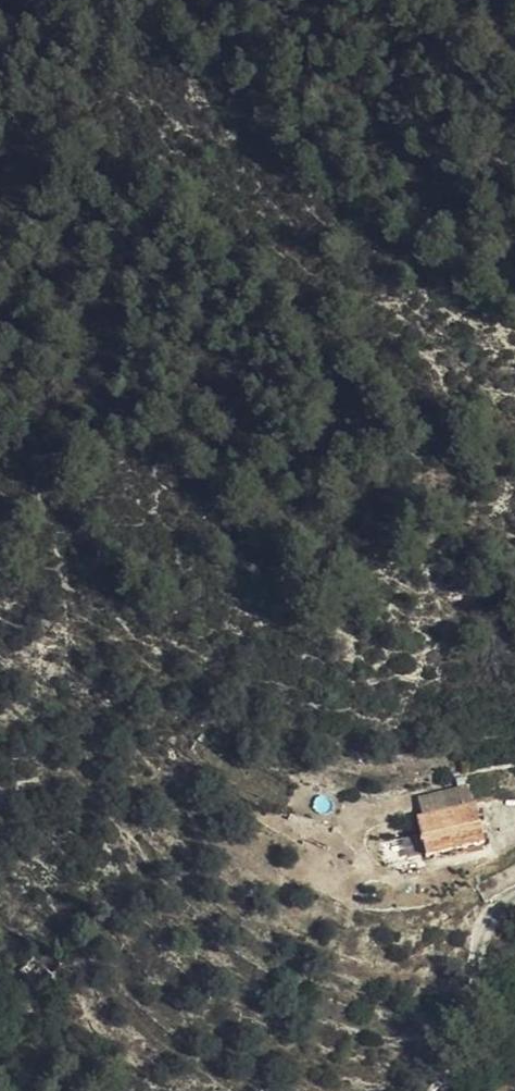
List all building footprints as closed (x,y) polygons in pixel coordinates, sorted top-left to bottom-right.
[(429,816),(439,858),(497,844),(487,803),(429,816)]
